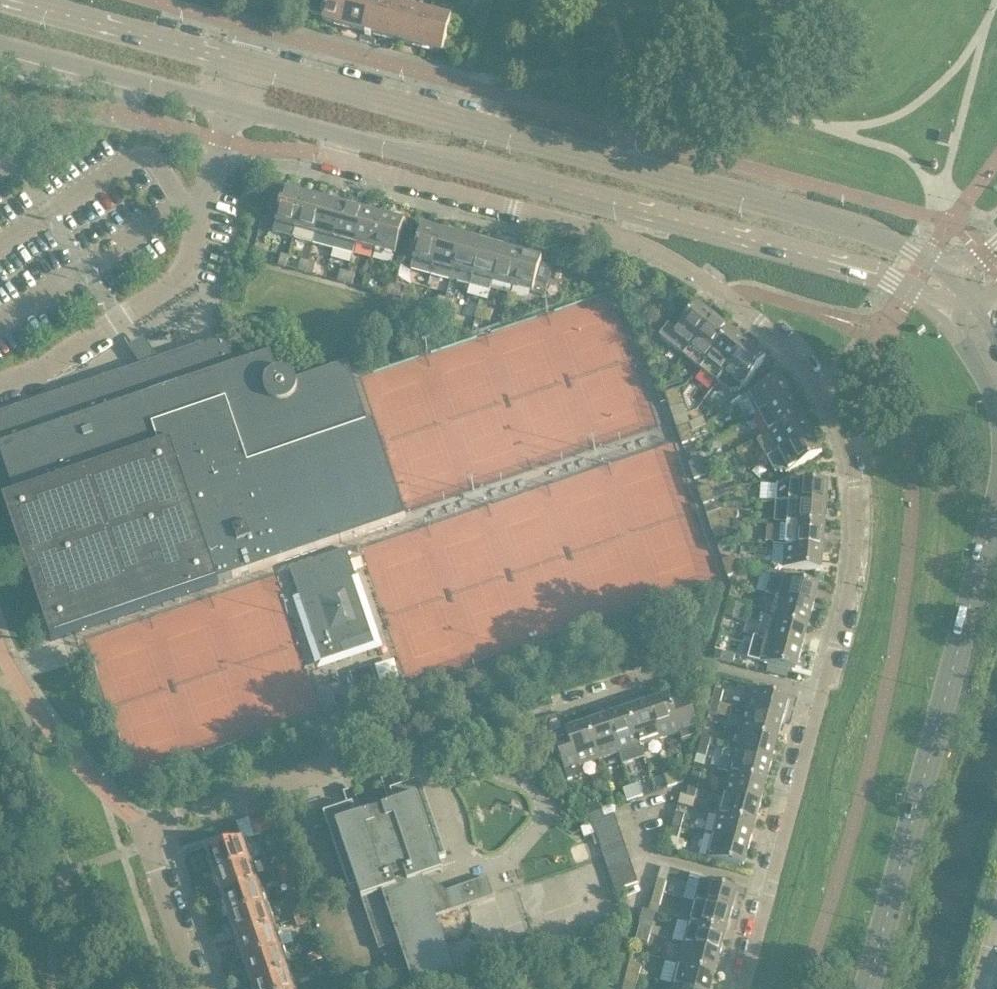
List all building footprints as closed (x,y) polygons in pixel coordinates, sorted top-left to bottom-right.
[(343,27),(350,0),(328,0),(323,21),(343,27)] [(343,27),(363,32),(371,0),(350,0),(343,27)] [(384,0),(371,0),(363,32),(383,37),(392,2),(384,0)] [(412,7),(392,2),(383,37),(402,42),(412,7)] [(431,13),(412,7),(402,42),(422,48),(431,13)] [(452,18),(431,13),(422,48),(442,53),(452,18)] [(276,224),(296,230),(305,196),(285,190),(276,224)] [(325,201),(305,196),(296,230),(316,235),(325,201)] [(333,250),(345,206),(325,201),(316,235),(313,245),(333,250)] [(353,255),(355,245),(364,211),(345,206),(333,250),(353,255)] [(384,217),(364,211),(355,245),(375,251),(384,217)] [(405,222),(384,217),(375,251),(396,256),(405,222)] [(431,276),(443,232),(422,227),(411,271),(431,276)] [(451,281),(462,237),(443,232),(431,276),(451,281)] [(471,287),(482,243),(462,237),(451,281),(471,287)] [(493,282),(502,248),(482,243),(471,287),(490,292),(493,282)] [(551,260),(572,258),(572,247),(550,249),(551,260)] [(522,253),(502,248),(493,282),(513,287),(522,253)] [(545,297),(553,268),(541,265),(542,259),(522,253),(513,287),(532,293),(532,294),(545,297)] [(289,257),(281,254),(278,266),(286,268),(289,257)] [(309,262),(301,260),(298,271),(306,273),(309,262)] [(318,264),(309,262),(306,273),(313,275),(318,264)] [(338,282),(345,284),(348,272),(341,270),(338,282)] [(356,274),(348,272),(345,284),(353,286),(356,274)] [(387,295),(394,297),(398,286),(390,283),(387,295)] [(405,287),(398,286),(394,297),(402,299),(405,287)] [(436,308),(443,310),(446,298),(439,297),(436,308)] [(454,301),(446,298),(443,310),(451,312),(454,301)] [(694,307),(675,331),(669,326),(660,337),(684,356),(714,318),(697,304),(694,307)] [(641,305),(632,315),(639,321),(648,311),(641,305)] [(475,319),(483,321),(486,309),(478,307),(475,319)] [(493,311),(486,309),(483,321),(490,323),(493,311)] [(714,318),(684,356),(701,369),(731,332),(714,318)] [(718,383),(748,345),(731,332),(701,369),(718,383)] [(125,371),(0,414),(0,449),(16,497),(4,501),(52,641),(93,627),(407,521),(374,424),(368,426),(348,366),(297,384),(296,381),(294,379),(292,377),(290,376),(288,375),(285,374),(282,374),(280,374),(277,374),(271,355),(236,367),(226,337),(205,344),(206,348),(162,362),(159,360),(128,380),(125,371)] [(751,377),(763,362),(766,359),(748,345),(718,383),(732,394),(733,392),(735,394),(737,392),(738,394),(742,389),(751,377)] [(747,395),(758,415),(791,397),(781,377),(777,379),(747,395)] [(665,393),(668,401),(680,397),(677,389),(665,393)] [(680,397),(668,401),(670,409),(683,405),(680,397)] [(791,397),(758,415),(768,434),(801,416),(791,397)] [(812,435),(806,425),(801,416),(768,434),(757,440),(767,459),(812,435)] [(677,429),(680,437),(692,433),(689,424),(677,429)] [(692,433),(680,437),(682,445),(695,441),(692,433)] [(822,455),(817,445),(812,435),(767,459),(775,474),(779,472),(781,475),(785,472),(786,474),(822,455)] [(689,464),(692,472),(704,468),(701,460),(689,464)] [(704,468),(692,472),(694,480),(707,476),(704,468)] [(827,506),(828,483),(825,483),(787,480),(787,483),(782,483),(782,486),(777,485),(776,502),(827,506)] [(698,489),(700,497),(712,493),(710,485),(698,489)] [(712,493),(700,497),(703,505),(715,501),(712,493)] [(825,527),(827,506),(776,502),(774,523),(825,527)] [(731,516),(720,515),(719,511),(707,515),(709,523),(721,519),(731,520),(731,516)] [(731,526),(731,520),(721,519),(709,523),(717,546),(729,542),(724,528),(731,526)] [(823,549),(825,527),(774,523),(773,545),(786,546),(823,549)] [(823,549),(786,546),(784,569),(822,572),(823,560),(823,549)] [(372,634),(366,619),(362,621),(350,587),(347,588),(344,582),(357,577),(347,549),(290,569),(323,664),(345,656),(341,643),(361,636),(362,638),(372,634)] [(722,561),(725,569),(737,565),(734,557),(722,561)] [(737,565),(725,569),(728,577),(740,573),(737,565)] [(816,597),(819,586),(773,574),(767,596),(813,608),(816,597)] [(808,629),(813,608),(767,596),(761,617),(771,619),(808,629)] [(737,602),(735,609),(747,613),(749,605),(737,602)] [(747,613),(735,609),(732,618),(745,622),(747,613)] [(802,650),(808,629),(771,619),(761,617),(756,638),(802,650)] [(799,661),(802,650),(756,638),(750,659),(769,665),(789,670),(796,672),(799,661)] [(733,664),(735,656),(716,651),(714,659),(733,664)] [(787,678),(789,670),(769,665),(767,673),(787,678)] [(715,689),(712,702),(721,704),(724,691),(715,689)] [(786,710),(789,699),(752,689),(747,711),(783,721),(786,710)] [(688,695),(671,701),(670,696),(648,703),(660,739),(680,733),(682,741),(696,736),(698,726),(688,695)] [(721,704),(712,702),(709,713),(717,716),(721,704)] [(648,703),(628,710),(629,714),(640,746),(660,739),(648,703)] [(640,746),(629,714),(628,710),(607,717),(620,753),(624,765),(644,758),(640,746)] [(783,721),(747,711),(741,732),(778,742),(783,721)] [(587,724),(588,728),(599,760),(620,753),(607,717),(587,724)] [(599,760),(588,728),(587,724),(566,731),(566,732),(553,737),(568,781),(583,776),(580,767),(599,760)] [(704,731),(701,743),(709,745),(713,733),(704,731)] [(778,742),(741,732),(735,752),(772,762),(778,742)] [(709,745),(701,743),(698,755),(706,757),(709,745)] [(772,762),(735,752),(723,749),(717,770),(730,773),(766,783),(772,762)] [(680,770),(672,773),(676,785),(684,783),(680,770)] [(668,788),(676,785),(672,773),(664,776),(668,788)] [(693,773),(690,785),(698,787),(702,775),(693,773)] [(766,783),(730,773),(724,794),(761,804),(766,783)] [(324,814),(350,891),(358,888),(379,950),(399,943),(415,988),(429,988),(457,980),(436,917),(494,897),(487,878),(446,892),(427,878),(443,873),(438,860),(447,858),(443,847),(436,826),(421,781),(396,790),(391,791),(386,793),(389,802),(361,811),(359,803),(353,804),(348,806),(324,814)] [(639,784),(631,787),(635,799),(643,796),(639,784)] [(698,787),(690,785),(687,797),(695,799),(698,787)] [(627,802),(635,799),(631,787),(623,790),(627,802)] [(761,804),(724,794),(719,815),(755,825),(761,804)] [(605,819),(602,810),(599,800),(586,805),(592,823),(605,819)] [(615,806),(602,810),(605,819),(615,815),(615,811),(615,806)] [(676,813),(673,825),(682,827),(685,815),(676,813)] [(615,815),(605,819),(592,823),(596,835),(619,827),(615,815)] [(755,825),(719,815),(713,836),(750,846),(755,825)] [(251,824),(254,836),(277,829),(273,816),(251,824)] [(682,827),(673,825),(670,837),(678,840),(682,827)] [(619,827),(596,835),(600,846),(623,838),(619,827)] [(750,846),(713,836),(707,858),(744,868),(750,846)] [(667,837),(664,848),(680,853),(684,841),(678,840),(670,837),(667,837)] [(623,838),(600,846),(604,857),(627,850),(623,838)] [(209,864),(213,874),(253,860),(246,839),(225,846),(224,843),(207,848),(211,861),(209,864)] [(627,850),(604,857),(608,869),(631,861),(627,850)] [(253,860),(213,874),(217,886),(220,887),(223,895),(261,882),(253,860)] [(631,861),(608,869),(612,880),(635,873),(631,861)] [(278,869),(280,876),(292,872),(290,865),(278,869)] [(292,872),(280,876),(283,882),(294,878),(292,872)] [(635,873),(612,880),(616,891),(638,884),(635,873)] [(658,880),(655,892),(663,894),(667,882),(658,880)] [(701,881),(695,903),(732,913),(738,891),(734,890),(701,881)] [(261,882),(223,895),(226,905),(224,908),(228,918),(268,904),(261,882)] [(663,894),(655,892),(652,904),(660,906),(663,894)] [(732,913),(695,903),(690,924),(726,934),(732,913)] [(268,904),(228,918),(232,930),(235,931),(238,940),(276,927),(268,904)] [(293,913),(295,920),(307,916),(305,909),(293,913)] [(307,916),(295,920),(297,926),(309,922),(307,916)] [(653,927),(640,924),(638,932),(651,936),(653,927)] [(726,934),(690,924),(684,945),(721,954),(726,934)] [(276,927),(238,940),(241,948),(239,951),(243,962),(283,948),(276,927)] [(651,936),(638,932),(636,941),(648,944),(651,936)] [(721,954),(684,945),(678,965),(715,975),(721,954)] [(283,948),(243,962),(247,973),(250,974),(253,983),(291,970),(283,948)] [(308,957),(310,964),(322,960),(319,953),(308,957)] [(382,976),(405,968),(401,959),(379,967),(382,976)] [(642,968),(629,965),(627,974),(639,977),(642,968)] [(678,965),(673,986),(685,988),(711,988),(715,975),(678,965)] [(253,983),(255,988),(297,988),(291,970),(253,983)] [(639,977),(627,974),(625,982),(637,985),(639,977)]
